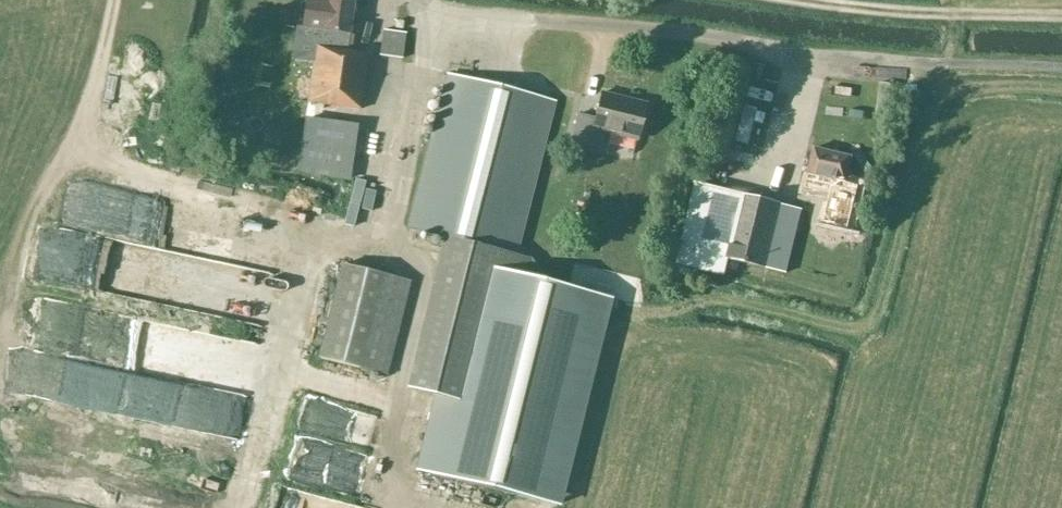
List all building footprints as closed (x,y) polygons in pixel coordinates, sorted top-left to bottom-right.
[(326,1),(321,0),(307,0),(303,27),(322,30),(320,46),(315,46),(307,102),(360,110),(368,54),(347,51),(354,0),(326,0),(326,1)] [(404,46),(405,33),(384,30),(383,43),(381,55),(402,58),(404,46)] [(447,74),(408,229),(450,239),(412,390),(434,395),(416,470),(557,505),(609,299),(527,278),(532,259),(515,255),(555,101),(447,74)] [(637,141),(646,104),(601,93),(595,118),(577,114),(570,141),(598,148),(603,132),(637,141)] [(358,124),(306,117),(299,174),(351,180),(358,124)] [(847,183),(853,157),(814,148),(806,182),(832,189),(824,221),(843,226),(852,185),(847,183)] [(354,219),(361,183),(352,181),(344,218),(354,219)] [(781,204),(743,194),(715,188),(699,251),(727,258),(727,259),(786,273),(796,234),(799,221),(802,209),(781,204)] [(160,234),(125,410),(157,416),(194,234),(202,236),(203,228),(195,226),(192,240),(160,234)] [(266,255),(245,362),(279,369),(301,262),(266,255)] [(318,358),(387,375),(410,281),(342,264),(318,358)] [(225,373),(239,291),(203,285),(186,385),(200,387),(203,370),(225,373)] [(88,296),(72,407),(105,412),(121,301),(88,296)] [(271,507),(272,507),(370,507),(371,505),(278,481),(271,507)]
